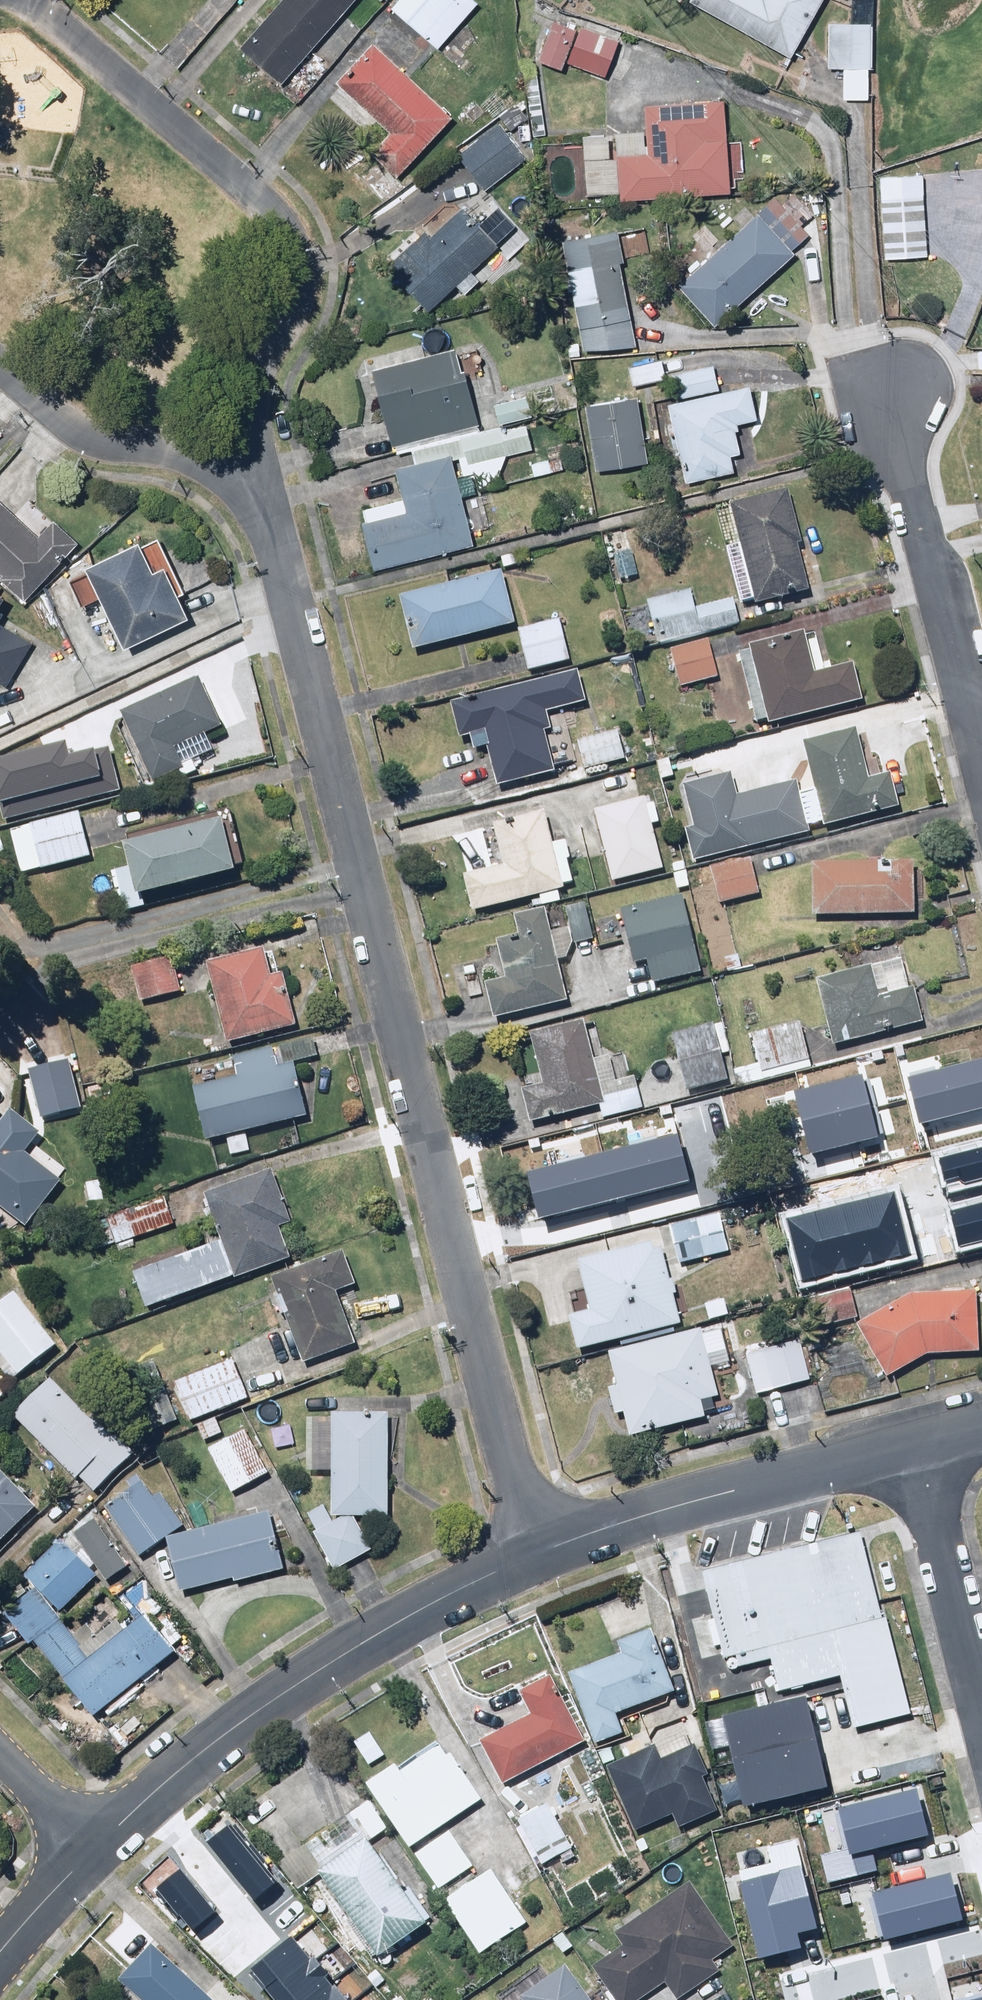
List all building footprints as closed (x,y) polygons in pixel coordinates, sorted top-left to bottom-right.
[(240,51),(282,88),(357,0),(284,0),(240,51)] [(473,0),(399,0),(389,13),(454,66),(473,43),(457,31),(479,4),(473,0)] [(688,5),(789,61),(822,0),(691,0),(688,5)] [(872,0),(850,0),(849,26),(827,25),(825,70),(842,71),(840,101),(866,103),(872,0)] [(574,33),(543,22),(529,64),(560,74),(563,66),(564,62),(574,33)] [(618,39),(576,25),(574,33),(564,62),(563,66),(604,80),(618,39)] [(449,119),(373,45),(335,84),(386,134),(371,149),(397,174),(449,119)] [(619,196),(619,203),(729,196),(723,102),(644,107),(646,134),(579,139),(583,199),(619,196)] [(528,160),(499,123),(455,157),(485,195),(528,160)] [(919,174),(876,177),(883,264),(930,260),(927,220),(962,218),(960,194),(920,197),(919,174)] [(779,208),(773,201),(677,289),(714,329),(795,255),(791,252),(808,236),(801,228),(815,215),(795,193),(779,208)] [(495,250),(450,203),(384,268),(428,313),(454,288),(464,298),(481,281),(472,273),(495,250)] [(616,234),(557,247),(581,356),(632,344),(615,264),(622,263),(616,234)] [(409,449),(478,432),(457,350),(372,371),(392,453),(409,449)] [(665,381),(662,360),(625,366),(628,387),(665,381)] [(714,367),(668,376),(673,402),(719,393),(714,367)] [(746,392),(667,408),(684,486),(733,476),(730,460),(741,458),(734,426),(753,422),(746,392)] [(639,401),(582,408),(591,476),(648,468),(639,401)] [(409,449),(412,464),(394,468),(402,502),(360,512),(375,570),(471,546),(455,479),(497,469),(495,461),(531,453),(524,426),(504,431),(503,426),(478,432),(409,449)] [(786,491),(724,505),(748,610),(810,596),(786,491)] [(26,603),(79,549),(51,522),(36,537),(0,502),(0,578),(26,603)] [(136,544),(80,571),(118,650),(185,618),(162,570),(150,575),(136,544)] [(630,552),(610,557),(616,580),(636,575),(630,552)] [(511,627),(497,571),(397,597),(412,652),(511,627)] [(654,647),(738,626),(732,600),(692,610),(687,590),(642,602),(654,647)] [(563,623),(517,632),(524,671),(571,663),(563,623)] [(7,689),(33,644),(0,624),(0,685),(7,689)] [(814,632),(746,649),(765,726),(862,702),(853,668),(825,675),(814,632)] [(717,679),(705,638),(666,649),(677,690),(717,679)] [(578,672),(447,701),(455,736),(479,731),(491,782),(553,768),(540,710),(584,700),(578,672)] [(119,717),(122,724),(108,747),(126,787),(146,778),(151,788),(183,773),(181,766),(202,756),(196,743),(219,732),(197,682),(119,717)] [(622,761),(615,731),(571,741),(578,771),(622,761)] [(820,822),(821,826),(896,809),(888,774),(867,779),(856,733),(799,746),(803,762),(789,765),(795,791),(743,804),(737,777),(689,788),(704,849),(820,822)] [(0,814),(108,789),(99,747),(74,753),(71,738),(0,754),(0,813),(0,814)] [(644,799),(589,814),(608,883),(663,868),(644,799)] [(91,859),(78,811),(7,830),(20,878),(91,859)] [(460,877),(469,914),(539,897),(541,907),(560,902),(556,886),(573,882),(563,841),(549,845),(542,815),(491,827),(501,867),(460,877)] [(216,822),(117,846),(130,898),(228,874),(216,822)] [(747,858),(708,870),(719,906),(758,893),(747,858)] [(912,866),(808,862),(805,916),(910,921),(912,866)] [(585,904),(564,908),(570,945),(592,942),(585,904)] [(685,906),(618,919),(627,966),(646,962),(650,984),(699,974),(685,906)] [(564,1005),(542,910),(510,918),(515,938),(490,944),(499,982),(485,985),(493,1021),(564,1005)] [(261,948),(203,964),(224,1045),(295,1026),(282,976),(269,979),(261,948)] [(899,957),(812,983),(831,1046),(921,1020),(912,987),(908,988),(899,957)] [(172,959),(129,966),(136,1006),(179,999),(172,959)] [(591,1064),(580,1022),(526,1036),(538,1085),(514,1091),(523,1125),(596,1107),(600,1123),(641,1112),(633,1077),(616,1081),(611,1059),(591,1064)] [(726,1082),(712,1026),(673,1036),(688,1092),(726,1082)] [(810,1068),(800,1026),(751,1036),(757,1063),(745,1066),(742,1051),(728,1053),(735,1084),(810,1068)] [(276,1048),(281,1067),(288,1065),(320,1057),(315,1038),(276,1048)] [(200,1143),(302,1117),(288,1065),(281,1067),(274,1069),(269,1050),(230,1060),(234,1075),(185,1087),(200,1143)] [(922,1120),(981,1106),(981,1058),(911,1075),(922,1120)] [(793,1091),(808,1153),(880,1136),(865,1074),(793,1091)] [(50,1193),(65,1173),(45,1158),(38,1168),(21,1155),(37,1134),(6,1111),(0,1120),(0,1211),(24,1229),(50,1193)] [(541,1221),(691,1182),(678,1130),(528,1169),(541,1221)] [(945,1186),(981,1177),(981,1147),(938,1156),(945,1186)] [(201,1197),(217,1243),(128,1275),(142,1312),(289,1260),(278,1229),(288,1226),(269,1172),(201,1197)] [(786,1219),(800,1282),(911,1256),(896,1193),(786,1219)] [(165,1205),(92,1231),(99,1252),(172,1226),(165,1205)] [(961,1242),(981,1238),(981,1207),(955,1213),(961,1242)] [(716,1215),(664,1228),(674,1266),(726,1253),(716,1215)] [(658,1244),(574,1265),(586,1314),(567,1319),(575,1352),(679,1327),(658,1244)] [(342,1253),(270,1278),(300,1365),(351,1347),(334,1296),(355,1289),(342,1253)] [(857,1319),(848,1292),(803,1306),(811,1334),(857,1319)] [(975,1358),(975,1295),(910,1294),(854,1325),(884,1380),(925,1357),(975,1358)] [(10,1305),(0,1314),(0,1376),(8,1384),(49,1347),(10,1305)] [(699,1333),(698,1329),(605,1355),(614,1389),(603,1392),(610,1418),(620,1415),(627,1439),(705,1417),(700,1403),(716,1399),(703,1355),(725,1350),(719,1328),(699,1333)] [(806,1381),(795,1341),(743,1355),(754,1396),(806,1381)] [(243,1389),(231,1360),(170,1386),(187,1425),(278,1387),(274,1376),(243,1389)] [(131,1451),(50,1379),(9,1416),(73,1478),(75,1476),(92,1491),(131,1451)] [(327,1420),(303,1419),(304,1473),(328,1473),(328,1519),(384,1518),(386,1415),(327,1413),(327,1420)] [(244,1430),(204,1449),(227,1496),(266,1477),(244,1430)] [(0,1478),(0,1542),(32,1511),(21,1500),(0,1478)] [(104,1510),(135,1555),(177,1527),(145,1482),(104,1510)] [(165,1542),(179,1595),(276,1571),(262,1518),(165,1542)] [(346,1521),(314,1535),(330,1574),(362,1560),(346,1521)] [(77,1538),(104,1578),(117,1570),(90,1529),(77,1538)] [(906,1708),(858,1532),(696,1576),(719,1658),(758,1648),(771,1697),(835,1679),(848,1724),(906,1708)] [(59,1613),(94,1578),(57,1543),(22,1578),(59,1613)] [(6,1612),(61,1682),(59,1684),(89,1721),(171,1655),(141,1618),(87,1661),(33,1592),(6,1612)] [(619,1658),(567,1677),(592,1743),(618,1734),(610,1713),(636,1703),(636,1705),(670,1693),(647,1630),(614,1642),(619,1658)] [(515,1694),(527,1718),(478,1745),(501,1786),(581,1743),(558,1701),(557,1702),(547,1679),(515,1694)] [(829,1782),(808,1695),(728,1714),(749,1802),(829,1782)] [(631,1833),(669,1817),(677,1833),(719,1813),(712,1799),(683,1729),(601,1764),(631,1833)] [(450,1757),(402,1785),(391,1766),(362,1783),(387,1825),(390,1824),(404,1846),(477,1803),(450,1757)] [(820,1857),(827,1884),(880,1870),(875,1850),(929,1837),(916,1788),(831,1810),(842,1851),(820,1857)] [(544,1806),(516,1821),(539,1865),(568,1850),(544,1806)] [(212,1838),(260,1897),(284,1877),(235,1819),(212,1838)] [(437,1885),(470,1863),(449,1832),(416,1854),(437,1885)] [(737,1869),(757,1958),(801,1948),(798,1934),(818,1929),(798,1840),(766,1847),(769,1862),(737,1869)] [(373,1956),(418,1923),(359,1842),(314,1875),(373,1956)] [(159,1882),(193,1927),(219,1908),(185,1862),(159,1882)] [(489,1869),(440,1900),(474,1952),(522,1922),(489,1869)] [(872,1893),(885,1941),(963,1921),(951,1873),(872,1893)] [(709,1960),(729,1947),(687,1883),(612,1932),(623,1947),(591,1967),(612,1999),(636,1999),(651,1991),(655,1996),(665,1989),(673,1999),(716,1971),(709,1960)] [(257,1967),(286,1999),(357,1999),(297,1932),(257,1967)] [(133,1999),(207,1999),(148,1945),(113,1982),(133,1999)] [(518,1999),(584,1999),(562,1968),(517,1998),(518,1999)]
